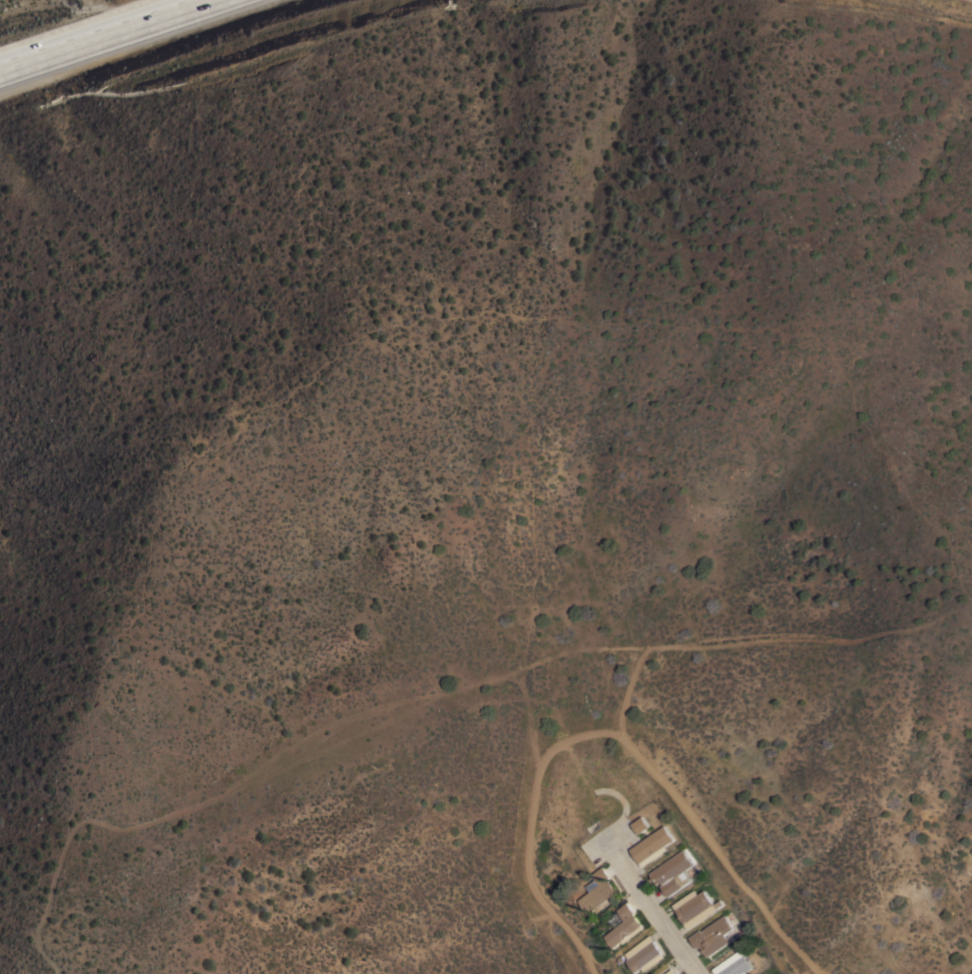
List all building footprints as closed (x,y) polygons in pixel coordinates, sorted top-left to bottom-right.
[(642,815),(649,826),(639,833),(632,823),(642,815)] [(664,825),(673,839),(665,845),(667,849),(643,866),(630,849),(664,825)] [(682,849),(693,864),(684,870),(688,877),(690,876),(692,879),(669,896),(661,885),(663,884),(661,881),(657,884),(649,872),(682,849)] [(596,912),(594,908),(586,914),(581,907),(581,906),(577,899),(588,891),(585,885),(595,878),(594,877),(592,878),(590,875),(592,874),(592,873),(602,866),(610,876),(608,878),(620,895),(596,912)] [(693,889),(697,894),(703,889),(713,903),(719,899),(722,904),(715,908),(716,909),(689,929),(679,916),(680,916),(672,904),(693,889)] [(624,919),(617,909),(627,901),(635,912),(634,913),(644,927),(622,943),(620,941),(611,948),(602,936),(624,919)] [(723,914),(733,927),(725,933),(730,940),(708,957),(700,946),(697,948),(689,937),(700,929),(701,930),(723,914)] [(650,934),(665,956),(643,971),(640,967),(632,972),(624,960),(626,958),(623,952),(650,934)] [(745,971),(747,973),(716,973),(712,968),(739,949),(743,946),(746,951),(742,954),(751,967),(745,971)]
